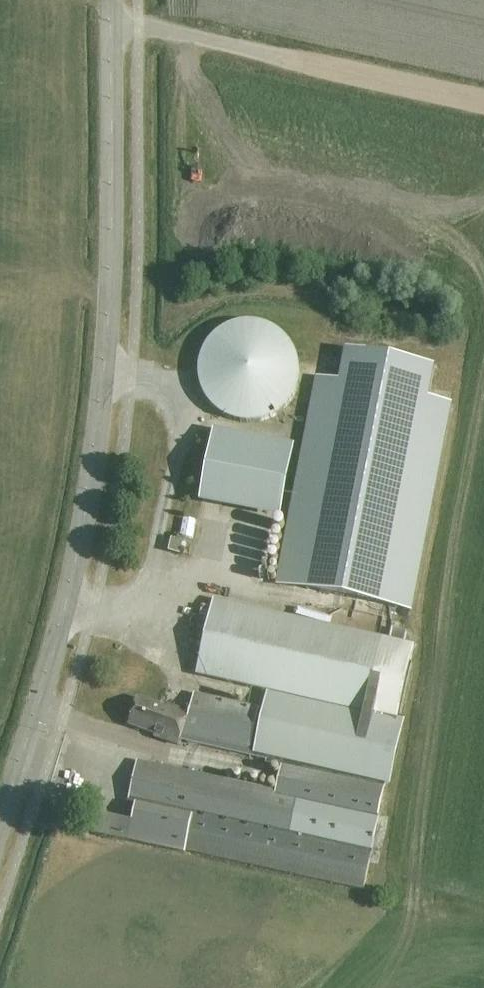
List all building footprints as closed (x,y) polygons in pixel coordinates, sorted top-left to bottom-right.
[(196,377),(199,390),(206,403),(216,413),(229,419),(243,423),(257,422),(270,418),(282,410),(291,399),(297,386),(300,372),(298,358),(293,345),(284,334),(273,325),(259,320),(245,319),(231,321),(218,328),(208,337),(200,349),(196,362),(196,377)] [(315,378),(276,585),(411,611),(451,404),(428,400),(434,367),(345,350),(339,383),(315,378)] [(201,500),(277,513),(289,444),(212,431),(201,500)] [(183,548),(195,550),(199,522),(187,520),(183,548)] [(180,556),(183,542),(171,539),(168,553),(180,556)] [(416,647),(382,639),(215,601),(198,676),(264,691),(260,710),(194,696),(190,714),(165,705),(165,707),(139,698),(129,726),(155,735),(154,738),(178,746),(180,741),(282,764),(276,792),(139,761),(129,804),(136,806),(131,826),(96,818),(92,835),(185,854),(185,853),(363,892),(401,722),(399,721),(416,647)]
